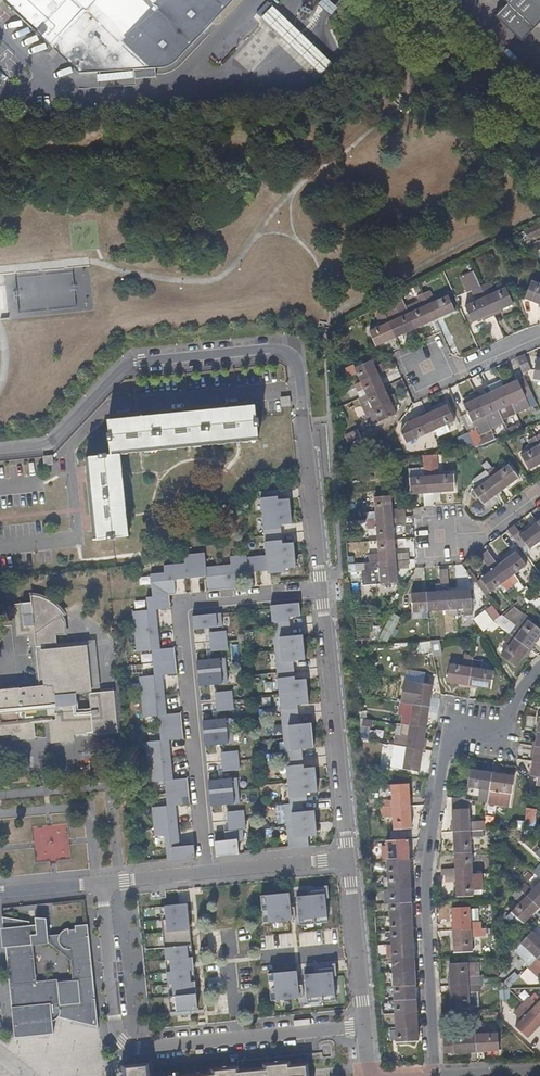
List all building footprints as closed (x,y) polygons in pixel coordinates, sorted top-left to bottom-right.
[(53,50),(79,75),(111,73),(149,69),(168,67),(171,66),(174,64),(178,62),(187,51),(216,21),(236,0),(1,0),(8,8),(53,50)] [(323,0),(318,0),(313,5),(326,18),(333,9),(323,0)] [(509,5),(497,18),(523,43),(539,25),(539,0),(503,0),(509,5)] [(304,40),(273,9),(260,22),(294,55),(315,76),(328,63),(304,40)] [(539,233),(539,227),(539,224),(524,232),(528,240),(539,233)] [(532,281),(525,298),(539,304),(539,284),(532,281)] [(514,304),(506,287),(493,293),(488,282),(481,286),(494,313),(514,304)] [(494,313),(481,286),(473,290),(478,300),(466,306),(474,323),(494,313)] [(434,320),(455,310),(448,295),(433,302),(428,292),(422,294),(434,320)] [(434,320),(422,294),(416,297),(420,307),(408,313),(415,328),(434,320)] [(383,311),(380,303),(372,307),(380,326),(369,331),(376,346),(395,337),(383,311)] [(415,328),(408,313),(396,319),(391,308),(383,311),(395,337),(415,328)] [(360,382),(378,375),(372,360),(362,364),(355,368),(353,365),(346,368),(350,378),(357,375),(360,382)] [(535,361),(531,379),(539,380),(539,362),(535,361)] [(366,396),(384,387),(378,375),(360,382),(355,385),(360,398),(366,396)] [(535,402),(524,377),(503,386),(514,411),(535,402)] [(355,385),(353,379),(335,388),(335,394),(345,389),(355,385)] [(490,393),(503,386),(500,379),(486,385),(490,393)] [(347,393),(356,388),(355,385),(345,389),(347,393)] [(514,411),(503,386),(490,393),(494,402),(498,410),(501,416),(503,420),(516,414),(514,411)] [(395,399),(392,394),(388,396),(384,387),(366,396),(373,409),(395,399)] [(349,398),(347,393),(345,389),(335,394),(336,404),(349,398)] [(498,410),(494,402),(490,393),(477,398),(485,416),(498,410)] [(463,405),(477,398),(475,394),(461,400),(463,405)] [(373,409),(366,396),(360,398),(359,399),(365,413),(373,409)] [(485,416),(477,398),(463,405),(471,422),(477,420),(485,416)] [(396,414),(392,406),(397,403),(395,399),(373,409),(365,413),(371,426),(396,414)] [(109,451),(117,451),(258,436),(257,423),(259,423),(258,414),(256,414),(255,402),(106,417),(107,430),(105,430),(106,438),(108,438),(109,451)] [(454,421),(447,405),(427,414),(434,430),(454,421)] [(346,421),(341,407),(336,409),(337,416),(337,426),(346,421)] [(487,422),(501,416),(498,410),(485,416),(487,422)] [(434,430),(427,414),(407,424),(414,440),(434,430)] [(487,422),(485,416),(477,420),(480,427),(488,424),(487,422)] [(482,445),(475,430),(467,433),(474,448),(482,445)] [(344,436),(347,445),(361,439),(357,431),(344,436)] [(474,448),(467,433),(457,437),(464,452),(474,448)] [(539,467),(539,446),(536,439),(529,444),(533,451),(522,458),(530,472),(539,467)] [(117,451),(109,451),(105,452),(105,450),(96,451),(96,452),(84,453),(92,535),(103,535),(103,536),(111,536),(111,534),(125,533),(117,451)] [(50,452),(41,453),(42,462),(51,461),(50,452)] [(432,493),(431,476),(429,455),(423,456),(424,477),(409,478),(411,495),(432,493)] [(454,491),(452,475),(437,476),(435,455),(429,455),(431,476),(432,493),(439,492),(454,491)] [(500,492),(517,478),(507,465),(497,473),(493,468),(487,473),(500,492)] [(483,504),(500,492),(485,471),(473,480),(479,487),(473,491),(483,504)] [(440,504),(439,492),(432,493),(433,505),(440,504)] [(260,498),(265,555),(267,571),(267,574),(285,572),(284,568),(296,567),(293,542),(282,543),(280,525),(292,524),(289,499),(278,500),(277,496),(260,498)] [(391,510),(390,496),(373,498),(374,513),(366,513),(366,521),(379,520),(392,519),(391,510)] [(405,518),(404,510),(391,510),(392,519),(405,518)] [(405,526),(405,518),(392,519),(393,527),(405,526)] [(393,527),(392,519),(379,520),(366,521),(367,529),(374,529),(373,526),(376,526),(377,538),(377,541),(394,540),(393,527)] [(537,523),(520,536),(530,549),(539,541),(539,526),(537,523)] [(395,554),(394,540),(377,541),(378,544),(378,555),(369,556),(370,563),(396,562),(395,554)] [(498,565),(488,551),(481,556),(492,570),(498,565)] [(164,835),(166,862),(196,859),(194,844),(180,846),(175,805),(190,804),(188,778),(173,780),(169,740),(184,739),(181,713),(166,714),(163,675),(177,674),(174,648),(160,649),(155,610),(171,608),(169,596),(175,595),(174,580),(206,577),(207,592),(238,589),(237,573),(267,571),(265,555),(246,557),(246,555),(229,556),(229,565),(206,567),(203,553),(183,555),(184,563),(162,566),(163,573),(149,574),(152,597),(146,598),(147,610),(132,612),(136,653),(151,651),(154,676),(138,677),(142,717),(158,716),(160,741),(145,743),(148,783),(164,781),(166,806),(151,807),(154,836),(164,835)] [(406,561),(406,553),(395,554),(396,562),(406,561)] [(513,575),(525,565),(516,553),(498,565),(513,586),(518,593),(523,588),(513,575)] [(407,569),(406,561),(396,562),(396,570),(407,569)] [(396,570),(396,562),(370,563),(364,564),(365,571),(379,570),(381,585),(397,584),(396,570)] [(513,586),(498,565),(492,570),(481,579),(490,592),(501,584),(506,591),(513,586)] [(449,585),(448,570),(439,571),(441,585),(445,585),(449,585)] [(457,610),(456,591),(446,592),(445,585),(441,585),(441,592),(443,611),(453,610),(453,615),(458,615),(457,610)] [(522,598),(530,591),(526,586),(523,588),(518,593),(522,598)] [(426,593),(426,589),(422,589),(422,593),(412,594),(412,608),(410,608),(410,613),(414,613),(422,612),(428,612),(426,593)] [(472,615),(471,590),(456,591),(457,610),(463,609),(464,615),(472,615)] [(443,611),(441,592),(426,593),(428,612),(442,611),(443,611)] [(113,691),(88,693),(89,710),(77,710),(75,691),(89,690),(88,675),(85,649),(46,652),(46,646),(58,645),(57,636),(66,635),(65,626),(64,622),(63,616),(66,615),(60,608),(49,601),(37,595),(35,595),(36,602),(18,603),(21,636),(25,635),(33,635),(34,647),(39,646),(42,667),(43,687),(0,691),(0,693),(1,710),(0,710),(0,730),(11,729),(11,736),(32,735),(31,722),(49,721),(51,743),(71,741),(71,734),(73,734),(85,733),(86,736),(117,734),(113,691)] [(298,603),(270,606),(289,804),(283,805),(288,850),(309,848),(307,837),(317,836),(315,810),(303,811),(302,803),(307,803),(306,793),(318,792),(315,767),(304,769),(301,750),(313,748),(311,722),(299,724),(297,706),(309,705),(306,679),(294,680),(293,662),(305,660),(303,634),(290,635),(289,617),(300,616),(298,603)] [(494,623),(501,616),(496,610),(489,616),(485,611),(472,622),(481,634),(489,627),(494,623)] [(221,614),(192,617),(193,630),(222,627),(221,614)] [(459,630),(458,615),(453,615),(449,616),(451,631),(459,630)] [(380,639),(387,643),(401,620),(393,616),(380,639)] [(539,635),(539,629),(528,620),(529,619),(525,616),(516,627),(509,624),(507,627),(503,624),(501,628),(509,634),(530,649),(539,635)] [(492,631),(498,626),(494,623),(489,627),(492,631)] [(226,631),(208,632),(210,652),(228,650),(226,631)] [(516,667),(530,649),(509,634),(504,640),(510,645),(502,657),(516,667)] [(473,660),(474,656),(466,655),(464,667),(450,665),(448,682),(469,685),(470,684),(473,660)] [(225,658),(196,661),(199,687),(228,684),(225,658)] [(491,688),(494,671),(481,669),(482,661),(473,660),(470,684),(469,685),(491,688)] [(98,691),(97,664),(90,664),(91,691),(98,691)] [(406,704),(430,708),(433,685),(405,681),(401,703),(406,704)] [(231,691),(214,692),(216,713),(234,710),(231,691)] [(437,710),(439,700),(432,699),(429,708),(437,710)] [(412,714),(410,726),(426,729),(430,708),(406,704),(404,713),(412,714)] [(410,726),(412,714),(404,713),(403,725),(410,726)] [(232,718),(202,721),(205,746),(234,744),(232,718)] [(409,739),(410,726),(403,725),(401,737),(409,739)] [(401,740),(399,747),(423,750),(426,729),(410,726),(409,739),(401,737),(401,740)] [(405,756),(403,769),(419,772),(423,750),(399,747),(398,746),(396,755),(398,755),(405,756)] [(534,760),(536,751),(522,749),(521,758),(534,760)] [(237,751),(220,753),(222,772),(239,770),(237,751)] [(403,769),(405,756),(398,755),(396,769),(403,769)] [(534,762),(532,777),(538,778),(537,787),(539,787),(539,763),(534,762)] [(487,803),(490,785),(492,773),(471,769),(465,799),(469,800),(487,803)] [(510,807),(514,776),(492,773),(490,785),(487,803),(510,807)] [(237,778),(208,780),(211,807),(239,804),(237,778)] [(410,807),(409,785),(387,786),(388,790),(391,790),(392,801),(384,802),(384,808),(410,807)] [(483,830),(484,820),(470,821),(469,800),(465,799),(452,797),(454,831),(483,830)] [(411,830),(410,807),(384,808),(385,818),(393,818),(393,829),(393,831),(411,830)] [(534,825),(537,810),(526,808),(524,824),(534,825)] [(244,810),(226,811),(228,830),(225,831),(225,840),(214,841),(216,856),(238,854),(237,841),(243,841),(242,830),(246,830),(244,810)] [(393,829),(393,818),(385,818),(385,830),(393,829)] [(472,852),(471,837),(483,837),(483,830),(454,831),(455,853),(472,852)] [(409,861),(408,840),(386,842),(386,850),(387,862),(409,861)] [(473,872),(472,852),(455,853),(456,867),(456,873),(473,872)] [(409,875),(409,861),(387,862),(387,876),(409,875)] [(474,894),(473,888),(477,888),(476,879),(482,879),(482,872),(473,872),(456,873),(457,888),(457,895),(474,894)] [(457,888),(456,873),(447,873),(448,889),(457,888)] [(411,889),(409,875),(387,876),(387,878),(388,887),(388,890),(411,889)] [(539,906),(539,883),(531,892),(524,885),(519,888),(539,907),(539,906)] [(524,923),(539,907),(519,888),(513,895),(520,903),(506,918),(516,927),(519,925),(520,926),(522,923),(524,923)] [(411,902),(411,889),(388,890),(389,903),(411,902)] [(292,921),(289,893),(265,896),(268,923),(292,921)] [(324,894),(296,897),(298,920),(327,917),(324,894)] [(412,917),(411,902),(389,903),(390,918),(412,917)] [(186,904),(159,907),(171,1013),(197,1010),(186,904)] [(479,929),(479,922),(478,922),(470,922),(469,909),(469,908),(451,908),(453,931),(479,929)] [(478,922),(477,909),(469,909),(470,922),(478,922)] [(101,1021),(99,1013),(98,1008),(91,980),(85,956),(81,920),(81,918),(70,919),(70,924),(63,924),(63,922),(60,923),(58,925),(56,927),(54,930),(44,932),(41,913),(32,915),(32,913),(30,913),(31,921),(25,921),(25,917),(2,916),(4,929),(6,941),(8,959),(12,987),(14,987),(15,998),(16,1000),(17,1039),(19,1039),(43,1037),(56,1035),(54,1022),(58,1020),(60,1018),(62,1014),(63,1013),(73,1012),(73,1019),(91,1018),(100,1017),(99,1021),(101,1021)] [(412,930),(412,917),(390,918),(390,931),(412,930)] [(472,952),(471,936),(484,936),(483,929),(479,929),(453,931),(453,953),(472,952)] [(413,944),(412,930),(390,931),(391,945),(413,944)] [(539,955),(539,940),(532,932),(521,944),(532,955),(524,962),(529,967),(536,959),(539,955)] [(413,958),(413,944),(391,945),(391,954),(392,959),(413,958)] [(414,972),(413,958),(392,959),(392,972),(414,972)] [(467,977),(466,963),(448,964),(449,986),(478,985),(478,977),(467,977)] [(478,977),(477,963),(466,963),(467,977),(478,977)] [(297,971),(273,973),(276,1001),(299,999),(297,971)] [(332,972),(304,975),(306,998),(334,995),(332,972)] [(415,986),(414,972),(392,972),(393,987),(415,986)] [(468,1008),(468,993),(478,992),(478,985),(449,986),(451,1009),(468,1008)] [(416,1000),(415,986),(393,987),(394,1001),(416,1000)] [(535,1006),(527,999),(523,1004),(539,1020),(539,1001),(535,1006)] [(416,1014),(416,1000),(394,1001),(395,1015),(416,1014)] [(523,1004),(518,1009),(525,1016),(515,1027),(527,1038),(539,1024),(539,1020),(523,1004)] [(417,1027),(416,1014),(395,1015),(395,1029),(417,1027)] [(476,1052),(474,1024),(467,1024),(468,1035),(441,1037),(441,1048),(442,1054),(476,1052)] [(498,1051),(497,1033),(482,1035),(481,1024),(474,1024),(476,1052),(498,1051)] [(417,1042),(417,1027),(395,1029),(395,1031),(396,1040),(396,1042),(417,1042)] [(309,1063),(291,1065),(291,1062),(263,1065),(264,1071),(241,1073),(240,1065),(210,1068),(211,1072),(177,1075),(177,1074),(172,1074),(172,1075),(170,1075),(311,1075),(309,1063)] [(150,1063),(123,1066),(124,1075),(151,1075),(150,1063)]
